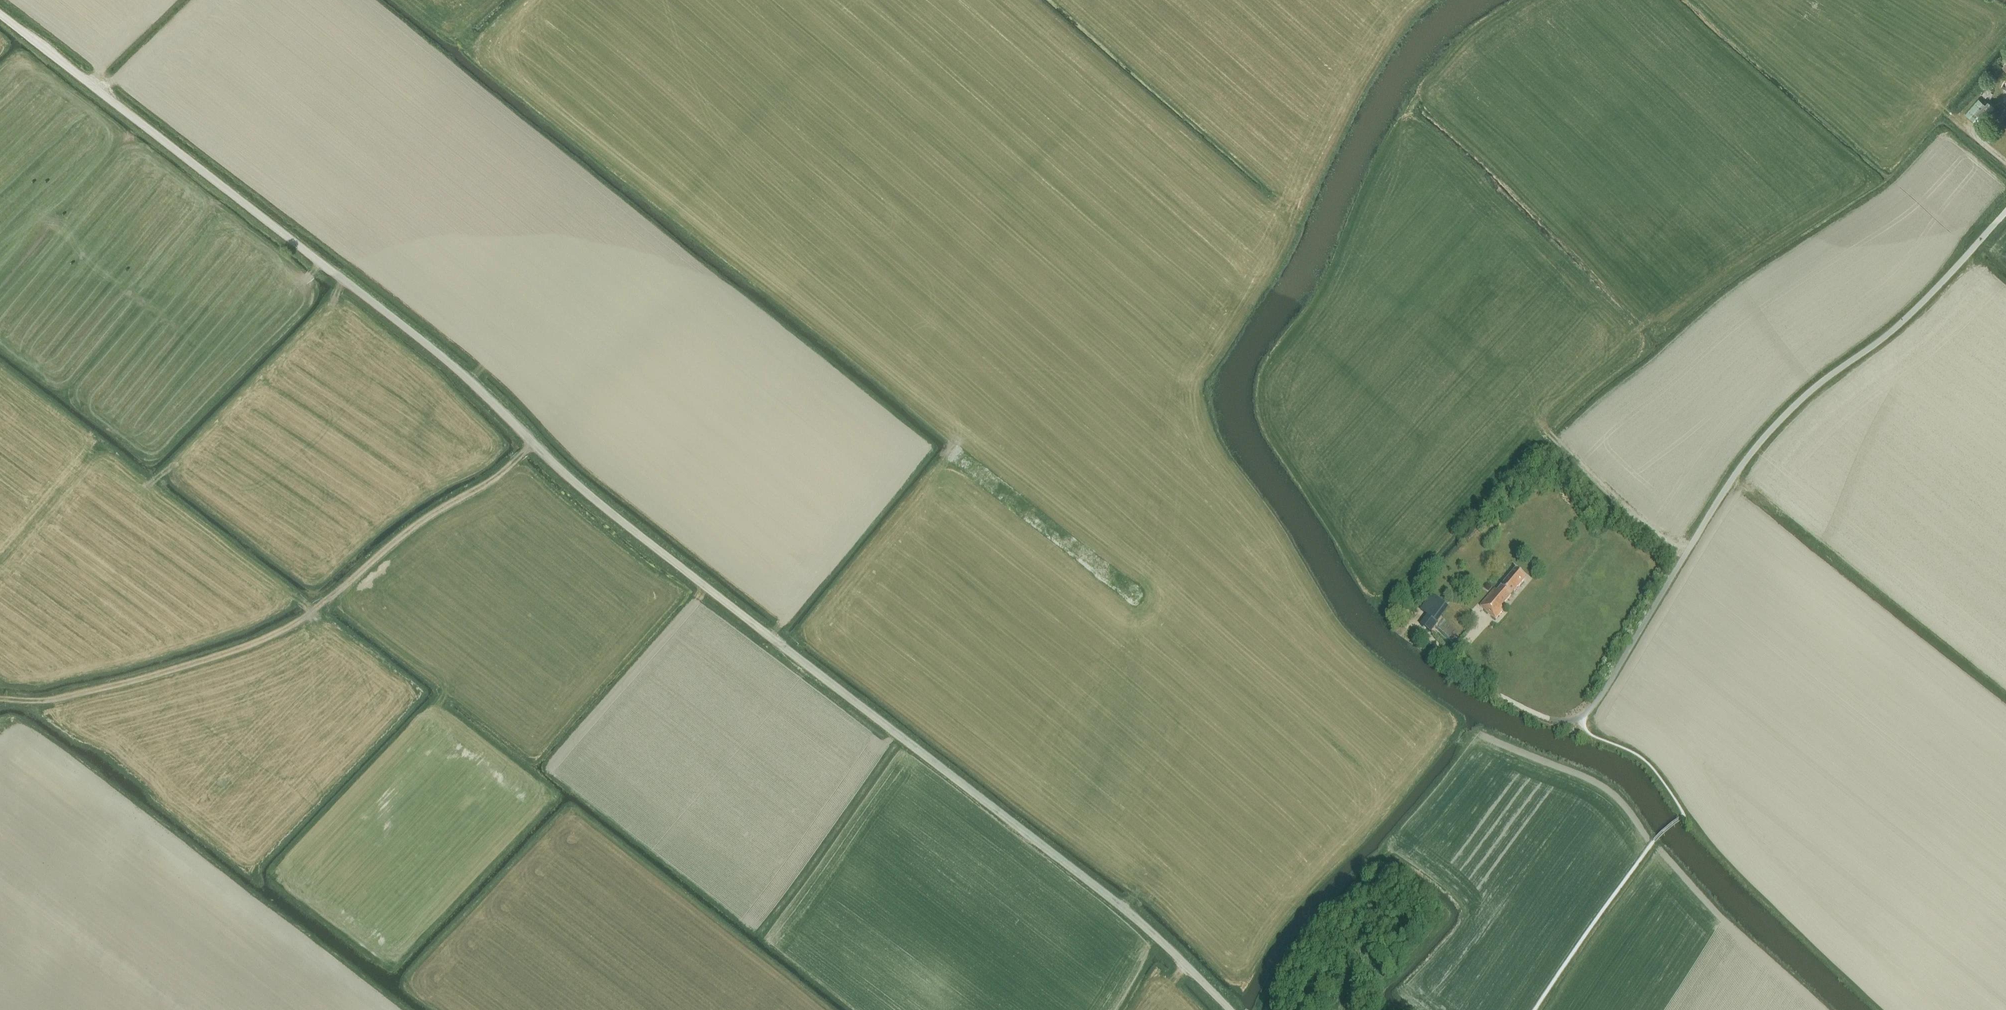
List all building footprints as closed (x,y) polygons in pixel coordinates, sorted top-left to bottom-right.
[(1965,113),(1973,120),(1986,104),(1978,97),(1965,113)] [(1519,587),(1526,579),(1515,570),(1497,592),(1495,589),(1480,607),(1496,620),(1504,610),(1501,607),(1515,591),(1519,587)] [(1427,616),(1420,624),(1430,632),(1437,623),(1449,606),(1433,594),(1421,611),(1427,616)]
